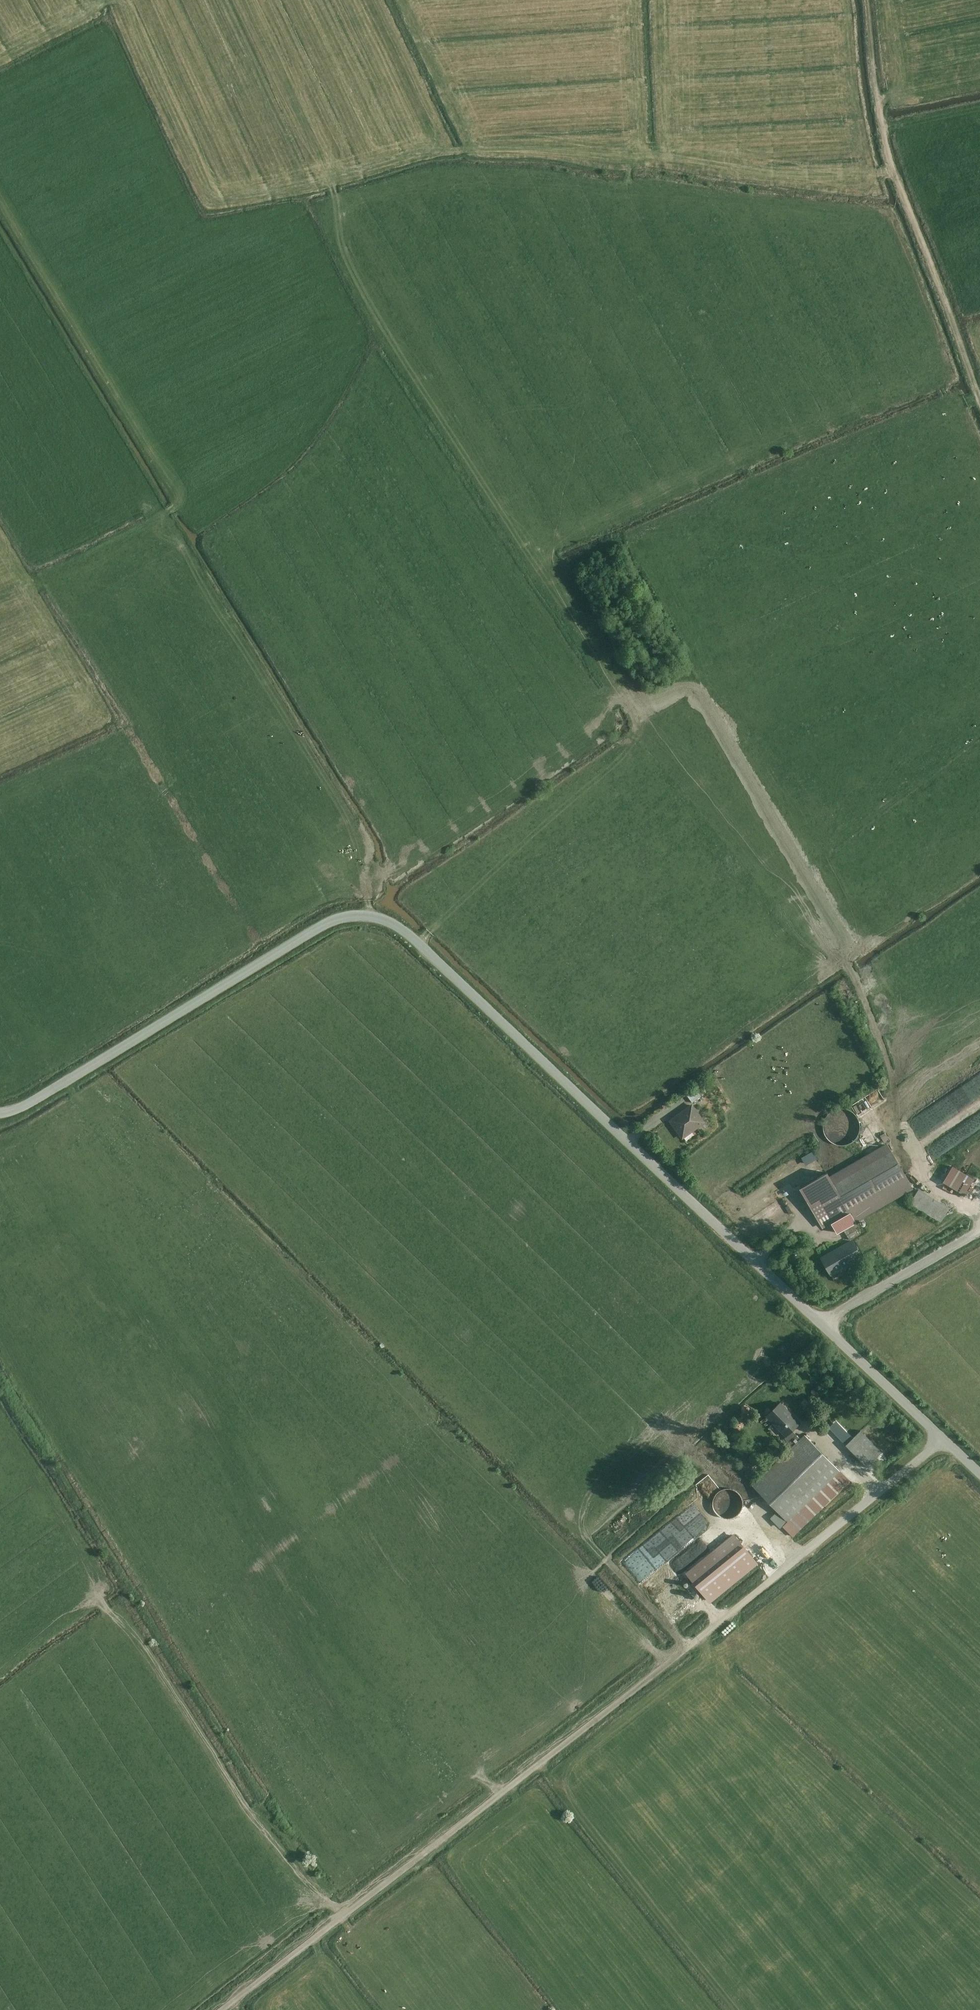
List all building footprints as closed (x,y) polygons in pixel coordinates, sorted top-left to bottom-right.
[(694,1105),(670,1119),(682,1139),(706,1124),(694,1105)] [(857,1133),(859,1128),(858,1122),(856,1117),(852,1112),(847,1109),(842,1108),(836,1109),(830,1111),(826,1115),(823,1119),(822,1125),(822,1131),(825,1136),(828,1140),(833,1143),(839,1145),(845,1144),(850,1142),(854,1138),(857,1133)] [(979,1127),(979,1110),(932,1138),(940,1151),(979,1127)] [(885,1139),(800,1187),(823,1228),(833,1222),(838,1230),(913,1188),(885,1139)] [(973,1176),(954,1165),(944,1183),(963,1194),(973,1176)] [(949,1205),(920,1189),(913,1201),(942,1218),(949,1205)] [(854,1239),(822,1257),(831,1274),(864,1255),(854,1239)] [(782,1402),(768,1415),(787,1435),(801,1422),(782,1402)] [(862,1431),(849,1444),(866,1462),(880,1449),(862,1431)] [(806,1436),(755,1484),(790,1520),(840,1471),(806,1436)] [(742,1510),(743,1505),(743,1500),(742,1495),(738,1491),(734,1489),(729,1488),(724,1489),(720,1491),(716,1495),(715,1500),(715,1505),(716,1510),(720,1514),(724,1516),(729,1517),(734,1516),(738,1514),(742,1510)] [(619,1557),(626,1565),(647,1545),(639,1537),(619,1557)] [(660,1600),(667,1596),(662,1588),(663,1587),(653,1571),(645,1576),(660,1600)]
